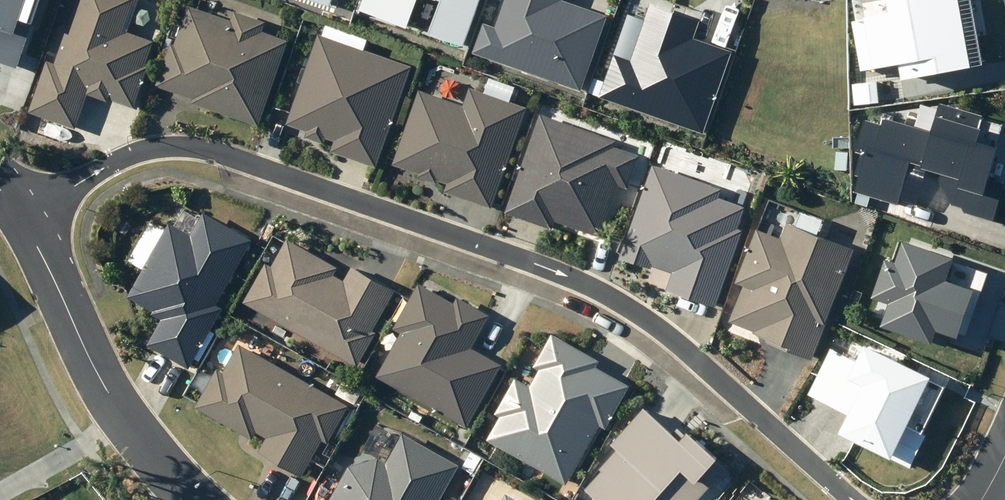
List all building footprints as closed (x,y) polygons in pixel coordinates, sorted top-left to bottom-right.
[(16,68),(30,28),(19,24),(28,0),(0,0),(0,63),(16,68)] [(75,23),(59,69),(51,66),(36,109),(75,122),(88,85),(133,99),(144,68),(133,64),(141,39),(124,33),(135,0),(83,0),(82,3),(79,2),(72,22),(75,23)] [(212,104),(258,120),(285,43),(259,33),(262,24),(239,16),(236,25),(193,9),(179,49),(175,47),(163,82),(202,96),(204,92),(214,96),(212,104)] [(377,168),(413,66),(318,33),(285,126),(333,143),(330,152),(377,168)] [(492,210),(528,107),(469,87),(463,106),(420,91),(394,165),(447,183),(444,193),(492,210)] [(620,144),(542,116),(507,213),(555,230),(559,221),(603,237),(622,186),(630,189),(641,156),(619,148),(620,144)] [(726,190),(657,166),(624,260),(655,270),(657,266),(677,273),(670,291),(720,308),(747,232),(742,230),(749,209),(723,200),(726,190)] [(144,349),(189,371),(217,314),(213,312),(249,240),(204,218),(193,240),(151,218),(129,263),(144,271),(129,300),(161,315),(144,349)] [(759,336),(760,336),(772,341),(811,359),(816,361),(859,254),(823,239),(792,226),(786,242),(763,233),(759,242),(761,244),(742,287),(750,291),(735,325),(759,336)] [(892,264),(888,263),(871,312),(883,316),(880,326),(935,345),(940,330),(956,336),(972,289),(949,281),(951,276),(959,279),(965,264),(900,241),(892,264)] [(246,304),(359,368),(378,335),(375,333),(398,293),(355,269),(347,283),(337,277),(341,270),(290,242),(275,269),(268,265),(246,304)] [(489,315),(457,297),(453,303),(419,284),(394,328),(402,333),(377,377),(466,428),(501,365),(471,348),(489,315)] [(845,413),(836,432),(911,468),(927,435),(923,433),(945,385),(838,334),(808,396),(845,413)] [(500,419),(487,441),(565,485),(599,426),(605,429),(630,386),(596,367),(600,361),(553,335),(534,368),(537,370),(529,384),(514,375),(492,414),(500,419)] [(222,370),(219,368),(216,373),(199,403),(195,409),(253,442),(257,434),(265,438),(257,453),(303,479),(312,463),(318,466),(352,406),(239,342),(222,370)] [(707,489),(697,480),(713,461),(687,438),(682,444),(643,409),(609,447),(617,454),(583,491),(593,499),(697,499),(707,489)] [(352,457),(332,499),(440,499),(458,461),(403,435),(389,465),(372,457),(368,465),(352,457)]
